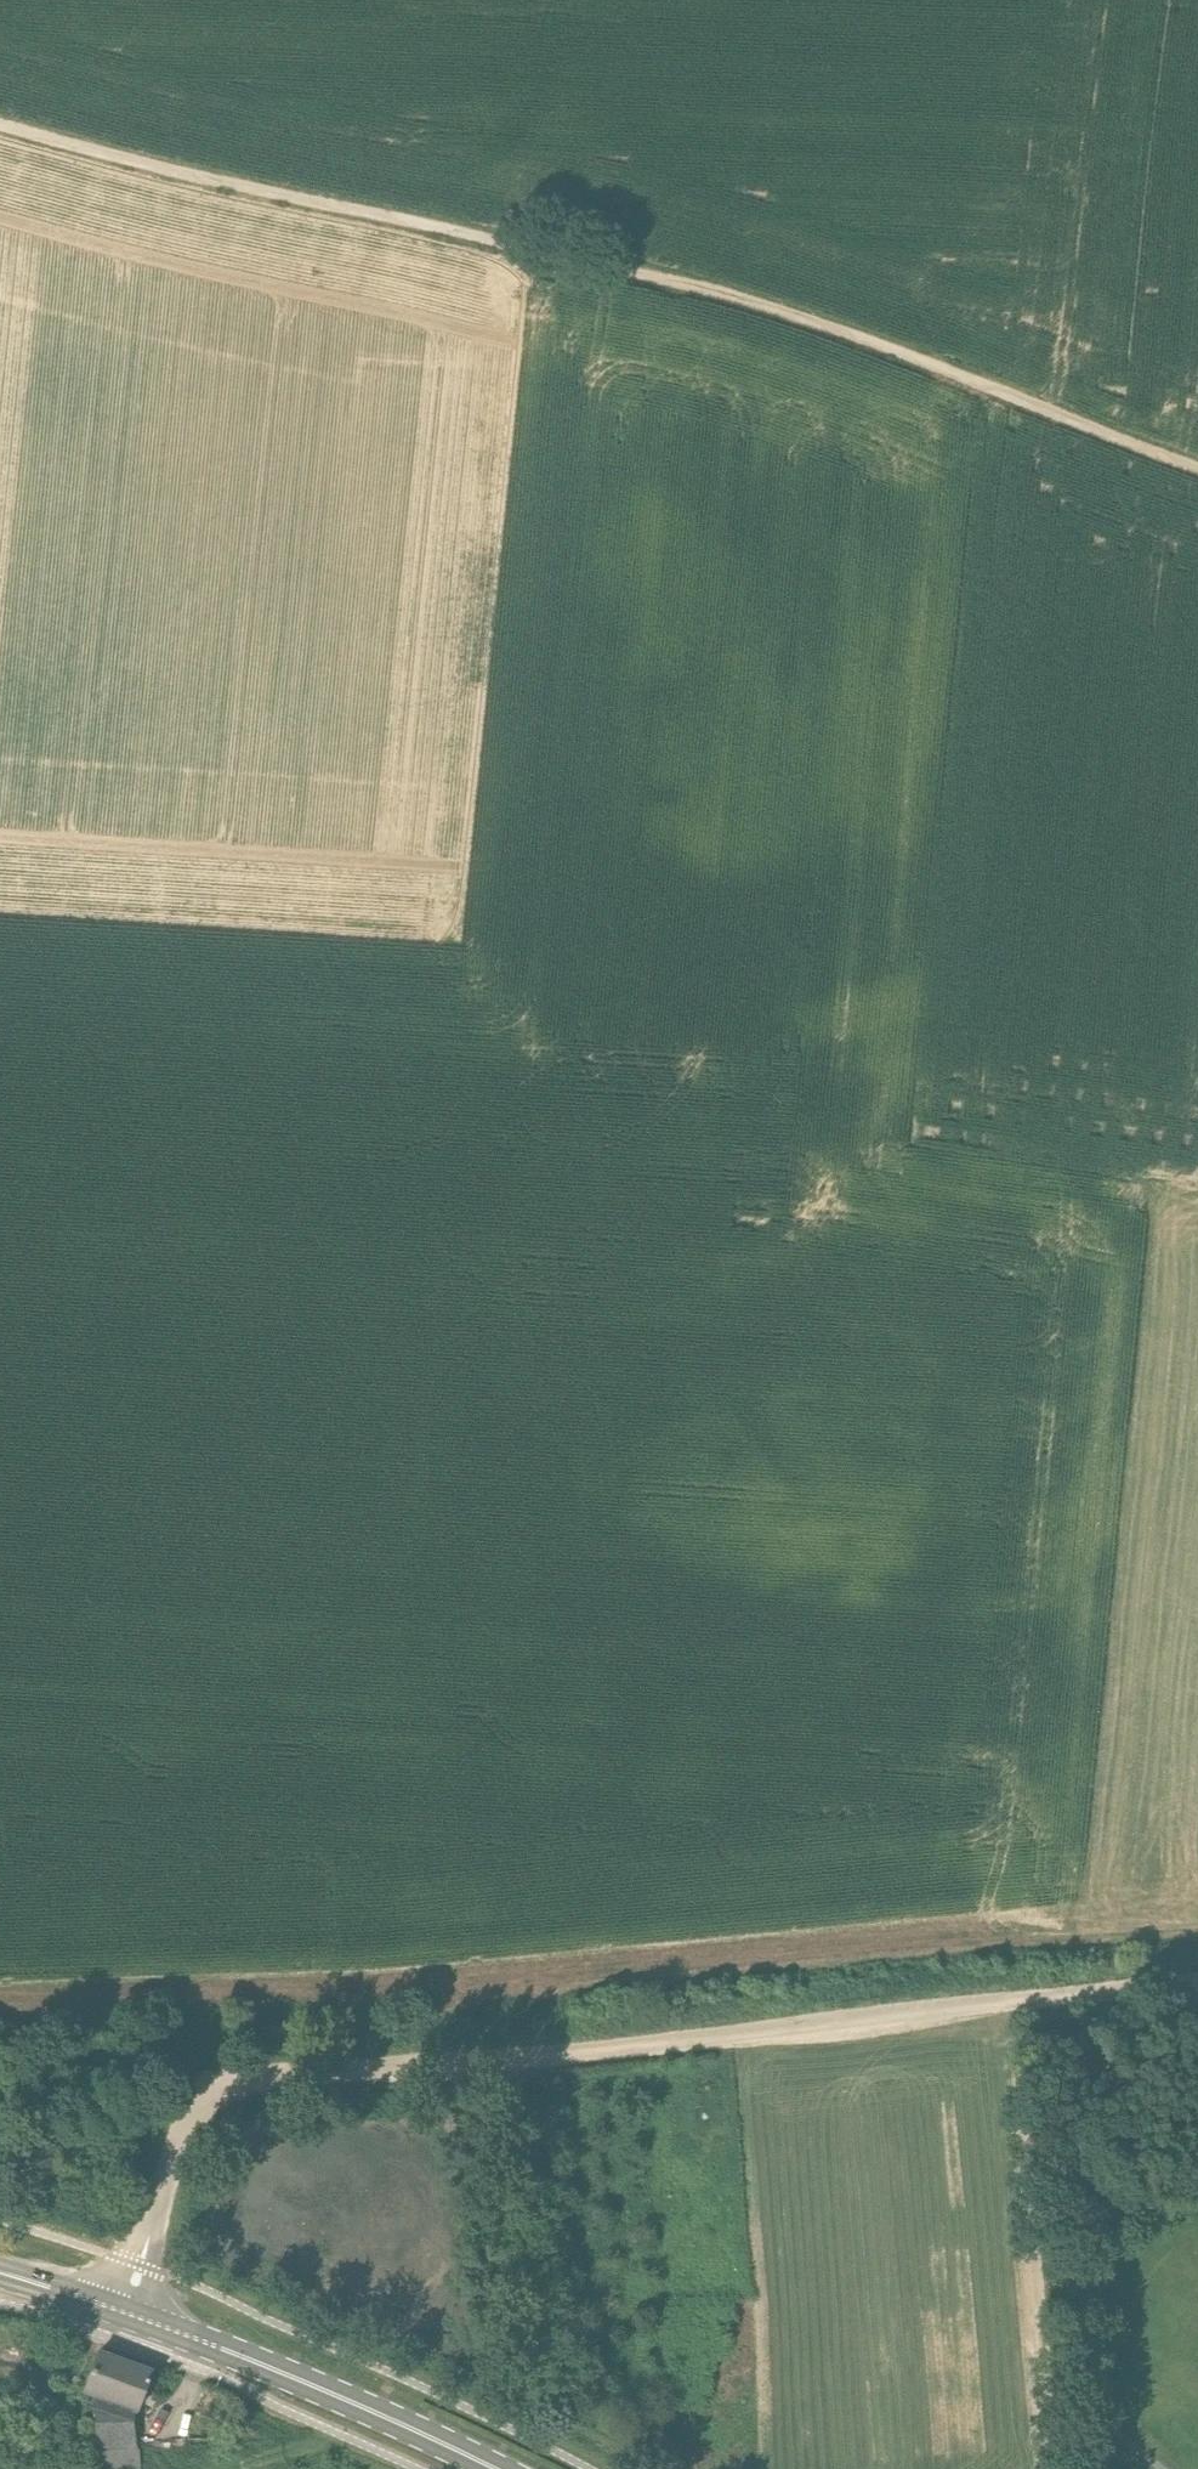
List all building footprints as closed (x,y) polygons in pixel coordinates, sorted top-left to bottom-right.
[(99,2355),(91,2374),(97,2468),(141,2468),(133,2421),(150,2371),(100,2353),(99,2355)]
